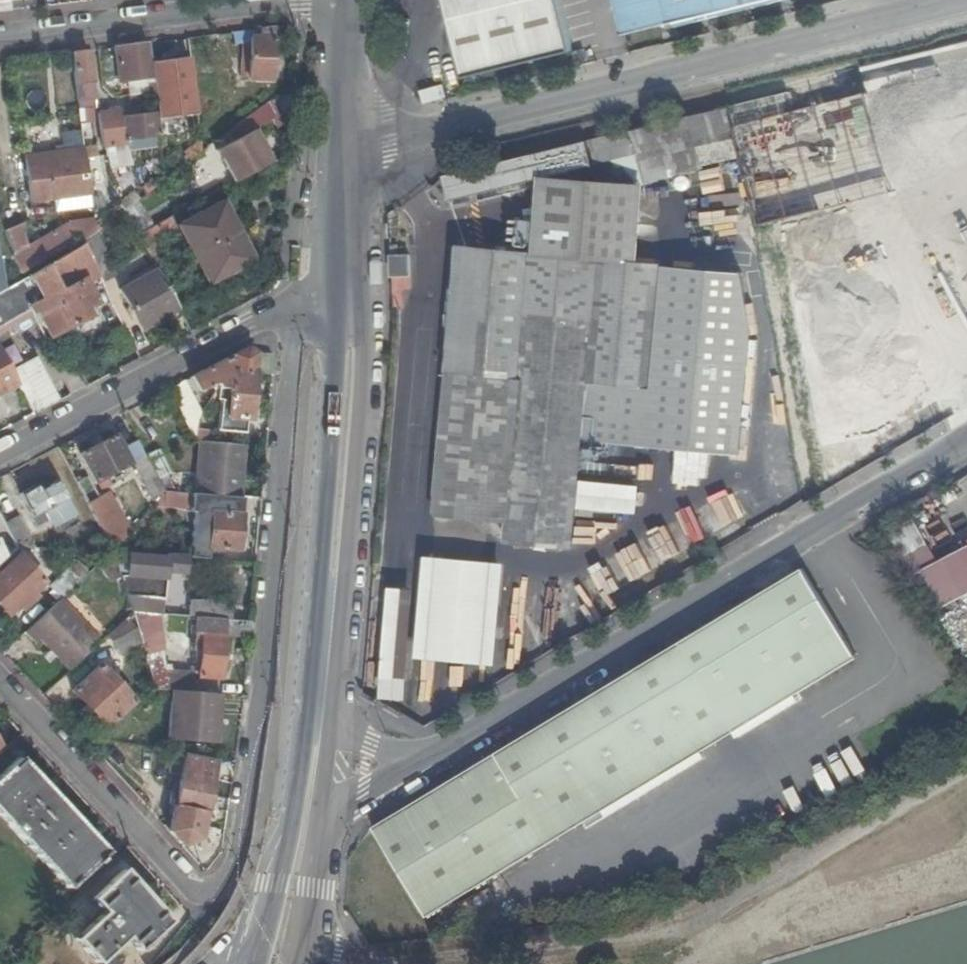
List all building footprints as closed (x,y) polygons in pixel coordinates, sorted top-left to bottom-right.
[(565,0),(447,0),(462,70),(576,43),(565,0)] [(624,21),(673,11),(675,14),(734,0),(619,0),(624,21)] [(272,80),(275,27),(237,32),(236,43),(246,44),(244,76),(252,76),(252,79),(272,80)] [(152,63),(149,43),(99,49),(104,84),(128,81),(130,95),(149,93),(149,94),(156,94),(155,85),(152,63)] [(576,46),(580,58),(587,56),(584,44),(576,46)] [(94,83),(90,50),(73,53),(77,85),(94,83)] [(176,60),(152,63),(155,85),(163,85),(166,112),(182,110),(176,60)] [(966,168),(966,64),(844,95),(839,76),(734,103),(744,156),(746,155),(763,219),(966,168)] [(434,89),(457,79),(453,69),(429,78),(434,89)] [(96,99),(94,83),(77,85),(79,100),(94,99),(96,99)] [(95,108),(94,99),(79,100),(80,110),(95,108)] [(703,166),(744,156),(734,103),(595,137),(600,159),(641,148),(649,180),(675,173),(670,150),(697,142),(703,166)] [(239,182),(272,165),(254,132),(275,121),(267,107),(218,143),(227,160),(233,171),(239,182)] [(126,141),(161,136),(159,114),(123,118),(122,111),(101,114),(104,141),(108,157),(111,157),(114,167),(134,166),(126,141)] [(675,173),(703,166),(697,142),(670,150),(675,173)] [(567,144),(530,153),(535,173),(571,165),(567,144)] [(98,148),(85,149),(87,160),(100,158),(98,148)] [(30,203),(59,199),(91,196),(87,160),(85,149),(24,156),(30,203)] [(535,173),(530,153),(492,163),(496,182),(535,173)] [(221,177),(216,166),(212,158),(192,168),(206,197),(226,186),(221,177)] [(233,171),(227,160),(216,166),(221,177),(233,171)] [(496,182),(492,163),(450,173),(454,192),(496,182)] [(536,248),(636,258),(643,186),(542,174),(536,248)] [(120,205),(125,212),(126,212),(141,200),(135,193),(119,205),(120,205)] [(61,211),(92,207),(91,196),(59,199),(61,211)] [(252,261),(223,204),(179,227),(209,283),(252,261)] [(95,225),(96,235),(98,233),(125,212),(120,205),(94,225),(95,225)] [(729,218),(695,217),(695,236),(729,237),(729,218)] [(4,258),(4,260),(8,281),(23,273),(78,241),(81,245),(84,244),(96,235),(95,225),(94,225),(94,218),(69,222),(29,245),(23,235),(19,222),(5,230),(17,252),(12,255),(11,254),(4,258)] [(171,218),(139,235),(145,246),(176,230),(171,218)] [(100,274),(114,267),(114,264),(98,233),(96,235),(84,244),(100,274)] [(663,261),(636,258),(536,248),(475,243),(463,371),(453,370),(444,477),(441,510),(464,513),(511,517),(509,536),(576,542),(590,378),(653,384),(663,261)] [(88,283),(101,277),(100,274),(84,244),(81,245),(30,276),(44,300),(34,306),(50,337),(91,316),(88,309),(98,304),(88,283)] [(394,253),(396,304),(403,303),(403,273),(412,272),(411,253),(394,253)] [(653,384),(648,438),(745,446),(755,334),(742,267),(663,261),(653,384)] [(101,277),(104,282),(118,275),(114,267),(100,274),(101,277)] [(143,329),(179,310),(158,271),(121,290),(143,329)] [(31,307),(34,306),(44,300),(30,276),(8,290),(0,294),(0,325),(31,307)] [(38,320),(31,307),(0,325),(0,341),(38,320)] [(273,375),(274,355),(257,354),(250,347),(193,377),(201,391),(213,385),(217,385),(220,386),(220,389),(225,389),(222,430),(247,432),(249,418),(252,418),(256,373),(273,375)] [(18,383),(17,381),(0,348),(0,392),(18,383)] [(20,387),(34,414),(57,402),(39,369),(17,381),(18,383),(20,387)] [(20,387),(18,383),(0,392),(0,398),(20,387)] [(946,403),(938,389),(887,419),(888,423),(873,433),(879,443),(946,403)] [(774,508),(807,489),(796,432),(749,442),(759,501),(771,499),(774,508)] [(130,464),(116,436),(81,454),(96,482),(130,464)] [(243,497),(248,444),(200,441),(196,494),(219,495),(243,497)] [(160,481),(146,455),(133,460),(147,487),(160,481)] [(463,519),(464,513),(441,510),(444,477),(434,476),(430,516),(463,519)] [(76,511),(59,481),(41,490),(39,485),(22,495),(34,517),(44,511),(51,525),(76,511)] [(96,489),(83,495),(88,504),(100,497),(96,489)] [(242,549),(245,513),(218,511),(219,495),(196,494),(166,492),(165,507),(199,510),(214,511),(211,546),(242,549)] [(245,513),(246,497),(243,497),(219,495),(218,511),(245,513)] [(100,497),(88,504),(113,553),(123,541),(100,497)] [(197,545),(211,546),(214,511),(199,510),(197,545)] [(17,519),(5,524),(11,536),(13,535),(19,548),(32,548),(17,519)] [(915,520),(895,531),(917,571),(938,560),(915,520)] [(3,537),(8,558),(17,549),(12,538),(3,537)] [(942,607),(966,595),(966,546),(923,568),(942,607)] [(434,548),(424,652),(501,660),(511,556),(434,548)] [(120,574),(113,553),(98,567),(112,582),(120,574)] [(184,573),(186,558),(167,557),(167,559),(130,557),(130,554),(113,553),(120,574),(132,613),(163,615),(167,572),(184,573)] [(610,591),(637,579),(626,555),(599,568),(610,591)] [(19,556),(0,574),(0,607),(9,617),(30,598),(34,602),(40,597),(36,592),(45,584),(19,556)] [(683,638),(376,821),(428,910),(736,726),(861,651),(808,563),(683,638)] [(418,588),(391,588),(382,698),(408,700),(418,588)] [(40,641),(68,672),(100,642),(61,601),(25,634),(36,645),(40,641)] [(196,618),(229,620),(230,605),(182,601),(181,616),(196,618)] [(250,638),(252,622),(229,620),(196,618),(195,633),(203,633),(202,647),(196,646),(195,652),(201,652),(199,676),(222,678),(226,636),(250,638)] [(142,644),(138,630),(116,643),(122,655),(142,644)] [(156,648),(145,651),(151,670),(163,671),(156,648)] [(135,702),(100,665),(73,691),(108,728),(135,702)] [(151,670),(157,688),(173,690),(186,690),(188,673),(163,671),(151,670)] [(217,742),(219,724),(215,724),(217,693),(186,690),(173,690),(169,738),(217,742)] [(211,778),(214,760),(173,752),(170,775),(180,777),(171,832),(184,846),(201,837),(212,778),(211,778)] [(106,852),(19,759),(0,777),(0,816),(67,888),(95,863),(96,864),(101,859),(100,857),(106,852)] [(170,921),(123,870),(92,898),(105,912),(76,938),(98,962),(127,936),(141,950),(145,946),(144,945),(170,921)]
